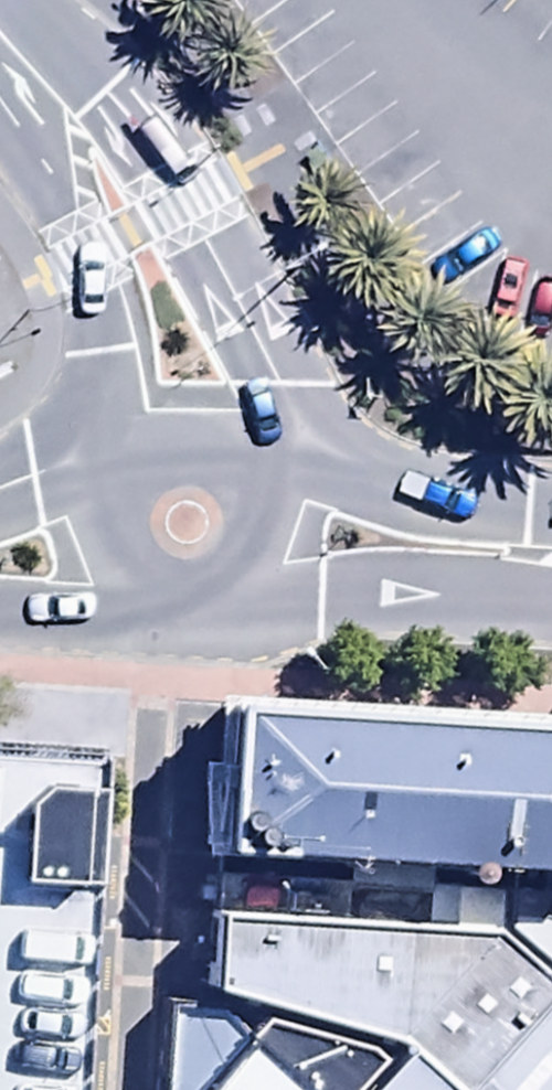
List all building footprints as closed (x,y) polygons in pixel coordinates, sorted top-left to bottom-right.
[(234,710),(223,858),(551,883),(551,734),(234,710)] [(102,756),(0,749),(0,1089),(80,1089),(102,756)] [(471,917),(217,881),(210,971),(381,1009),(418,1043),(376,1089),(551,1089),(551,991),(471,917)] [(230,1018),(167,1001),(161,1089),(311,1089),(230,1018)]
